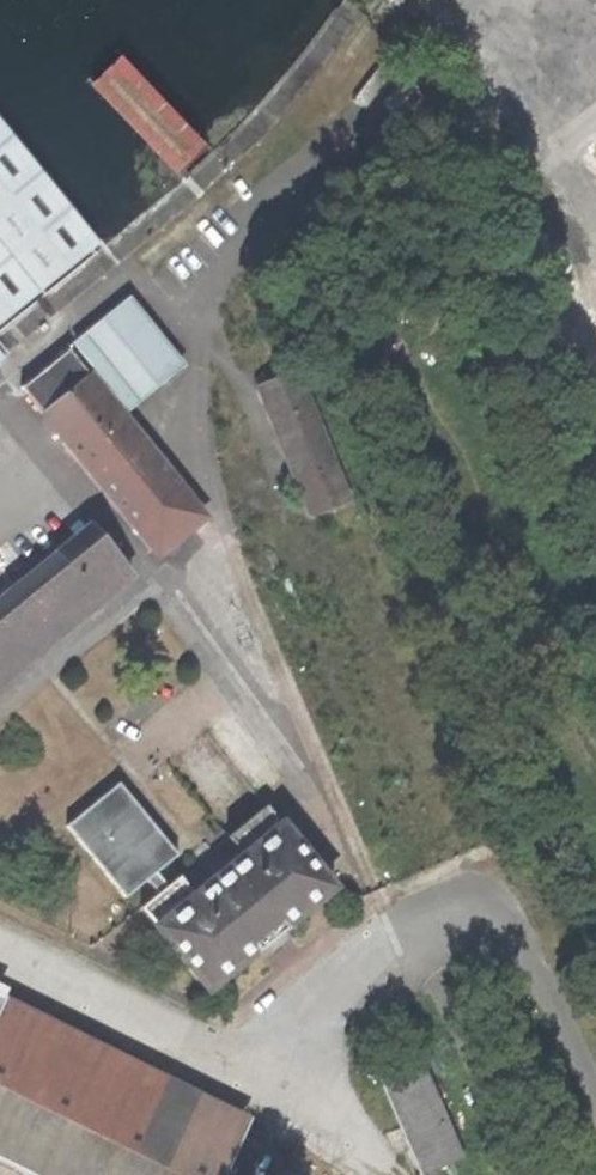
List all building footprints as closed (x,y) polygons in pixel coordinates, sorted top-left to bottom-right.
[(98,243),(0,124),(0,321),(98,243)] [(157,556),(202,518),(68,353),(23,390),(157,556)] [(262,385),(312,519),(358,502),(308,368),(262,385)] [(129,577),(87,527),(0,598),(0,682),(129,577)] [(278,932),(332,887),(264,807),(167,888),(157,874),(177,857),(118,786),(67,827),(125,899),(147,882),(158,895),(140,911),(207,992),(278,932)] [(240,1137),(135,1085),(0,1019),(0,1162),(25,1174),(222,1174),(240,1137)] [(423,1174),(461,1158),(417,1057),(380,1073),(395,1108),(423,1174)]
